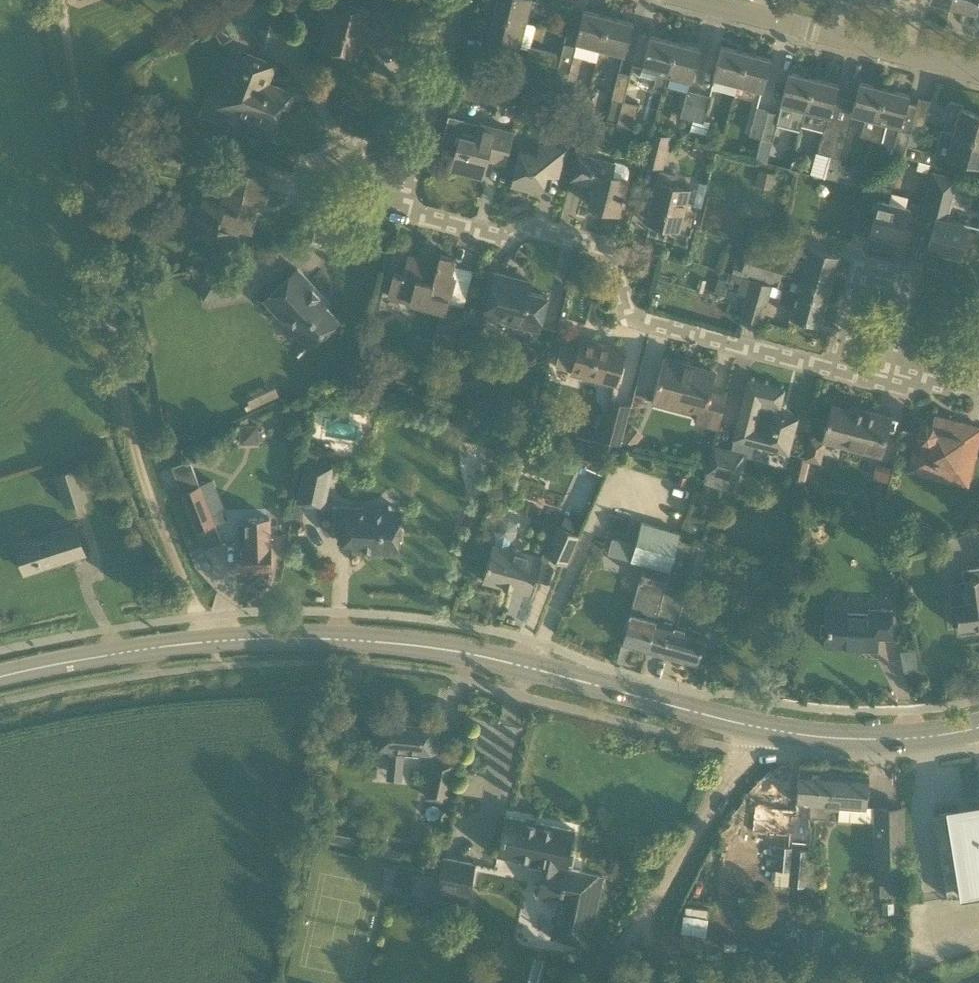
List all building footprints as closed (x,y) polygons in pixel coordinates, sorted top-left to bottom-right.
[(272,8),(267,0),(242,0),(219,15),(231,34),(249,23),(263,46),(286,31),(272,8)] [(327,27),(322,46),(357,55),(362,36),(400,46),(408,17),(342,0),(323,0),(319,16),(329,18),(327,27)] [(493,13),(525,21),(531,0),(497,0),(493,13)] [(976,12),(978,0),(953,0),(952,6),(976,12)] [(566,34),(573,7),(561,4),(554,31),(566,34)] [(607,16),(583,10),(574,42),(599,48),(607,16)] [(493,13),(487,38),(519,46),(525,21),(493,13)] [(599,48),(624,55),(632,23),(607,16),(599,48)] [(675,42),(650,35),(642,67),(640,75),(655,79),(653,86),(663,89),(666,73),(675,42)] [(666,73),(691,80),(700,48),(675,42),(666,73)] [(564,43),(560,55),(557,66),(556,69),(568,73),(576,46),(564,43)] [(738,84),(746,52),(721,46),(713,77),(738,84)] [(560,55),(528,47),(525,59),(557,66),(560,55)] [(293,93),(274,85),(267,82),(275,64),(240,50),(217,105),(271,127),(280,105),(287,107),(293,93)] [(738,84),(762,90),(771,59),(746,52),(738,84)] [(609,111),(619,113),(622,100),(623,100),(630,74),(618,71),(611,98),(613,98),(609,111)] [(801,124),(813,78),(788,71),(783,91),(780,102),(781,103),(779,113),(768,110),(761,137),(762,137),(756,159),(763,161),(766,162),(772,140),(776,123),(800,129),(801,124)] [(825,126),(825,125),(827,114),(830,115),(838,84),(813,78),(801,124),(824,130),(825,126)] [(871,137),(884,88),(859,81),(851,113),(865,116),(861,134),(871,137)] [(884,88),(871,137),(881,140),(886,122),(899,125),(898,129),(910,132),(912,124),(916,106),(906,104),(909,94),(884,88)] [(691,119),(698,92),(687,89),(679,116),(691,119)] [(691,119),(693,120),(689,130),(706,135),(710,121),(703,119),(710,95),(698,92),(691,119)] [(916,106),(912,124),(924,127),(930,100),(918,97),(916,106)] [(619,113),(617,120),(617,123),(632,127),(639,104),(623,100),(622,100),(619,113)] [(761,137),(768,110),(756,107),(749,134),(761,137)] [(978,139),(978,113),(960,108),(953,133),(978,139)] [(505,129),(479,123),(475,138),(459,134),(450,169),(481,177),(486,158),(504,162),(509,143),(512,131),(505,129)] [(922,134),(924,127),(912,124),(910,132),(903,156),(935,165),(938,155),(938,153),(934,151),(916,147),(919,134),(922,134)] [(829,155),(836,129),(825,126),(824,130),(818,152),(829,155)] [(679,129),(677,138),(686,140),(688,131),(679,129)] [(829,155),(830,155),(826,170),(838,173),(841,158),(848,132),(836,129),(829,155)] [(902,160),(903,156),(910,132),(898,129),(890,156),(902,160)] [(953,133),(940,129),(934,151),(938,153),(938,155),(978,166),(978,164),(978,139),(953,133)] [(661,165),(668,137),(651,133),(644,160),(661,165)] [(558,176),(565,149),(539,142),(536,154),(519,150),(510,184),(534,191),(535,186),(542,188),(546,173),(558,176)] [(618,212),(623,193),(627,178),(629,171),(629,168),(627,165),(624,162),(614,160),(614,162),(577,152),(571,178),(594,185),(588,205),(618,212)] [(269,177),(242,170),(241,176),(229,173),(221,202),(204,198),(199,219),(213,223),(212,225),(249,235),(257,202),(263,204),(269,177)] [(678,228),(678,227),(690,230),(697,203),(685,200),(687,189),(672,185),(675,174),(659,170),(647,220),(678,228)] [(862,170),(858,186),(864,188),(870,183),(873,179),(875,173),(862,170)] [(944,219),(949,203),(955,176),(933,170),(927,198),(920,223),(933,226),(928,246),(959,254),(966,225),(944,219)] [(863,193),(858,212),(873,216),(869,231),(899,239),(903,221),(907,206),(888,201),(891,188),(870,183),(864,188),(863,193)] [(730,273),(796,292),(826,300),(839,255),(809,246),(801,277),(780,272),(784,261),(770,257),(776,232),(755,226),(748,250),(738,247),(730,273)] [(445,310),(454,275),(450,274),(454,258),(439,254),(437,263),(407,256),(403,274),(393,271),(387,294),(445,310)] [(663,275),(695,274),(694,260),(663,261),(663,275)] [(297,269),(264,299),(277,314),(306,347),(311,343),(337,319),(317,297),(320,294),(297,269)] [(537,331),(542,314),(546,295),(527,290),(529,281),(495,272),(484,315),(507,320),(507,323),(537,331)] [(796,292),(730,273),(727,273),(725,279),(718,277),(715,287),(725,291),(727,285),(733,286),(735,281),(740,283),(737,292),(747,295),(741,317),(760,323),(768,294),(779,297),(778,301),(793,305),(790,317),(819,325),(826,300),(796,292)] [(456,343),(458,344),(478,349),(481,336),(459,330),(456,343)] [(561,340),(555,363),(573,368),(572,374),(588,378),(589,377),(615,384),(619,367),(624,348),(581,337),(579,345),(561,340)] [(717,426),(725,396),(710,392),(715,372),(663,358),(652,400),(698,413),(696,420),(717,426)] [(365,363),(355,369),(360,378),(370,372),(365,363)] [(704,483),(716,486),(733,490),(735,479),(737,479),(743,456),(752,459),(756,444),(788,452),(797,418),(777,413),(783,389),(748,380),(731,450),(714,446),(712,455),(710,454),(707,465),(708,465),(704,483)] [(329,399),(326,417),(344,420),(347,401),(329,399)] [(619,441),(628,406),(609,401),(600,436),(619,441)] [(880,454),(889,417),(865,411),(864,414),(832,406),(823,439),(880,454)] [(978,436),(978,426),(934,415),(932,424),(925,423),(920,426),(909,469),(966,484),(978,436)] [(240,425),(240,443),(258,443),(258,424),(240,425)] [(584,465),(603,473),(611,453),(593,445),(584,465)] [(332,465),(317,461),(319,450),(308,447),(296,501),(323,507),(332,465)] [(200,485),(199,485),(190,458),(172,466),(182,492),(181,492),(195,529),(214,522),(200,485)] [(77,466),(55,473),(65,505),(87,499),(77,466)] [(397,553),(400,509),(340,505),(338,540),(354,541),(353,551),(397,553)] [(576,533),(581,523),(565,515),(559,526),(546,553),(566,562),(578,535),(576,533)] [(269,533),(269,516),(243,517),(244,541),(236,541),(237,570),(271,568),(270,545),(269,533)] [(647,650),(696,664),(705,633),(676,625),(691,570),(687,569),(694,544),(702,520),(686,516),(679,539),(678,538),(647,650)] [(495,545),(492,544),(482,580),(532,594),(542,558),(508,548),(510,540),(515,535),(517,528),(515,522),(508,518),(501,519),(496,523),(494,530),(497,536),(495,545)] [(627,624),(621,643),(647,650),(678,538),(680,532),(662,527),(641,521),(630,560),(643,564),(627,624)] [(84,553),(75,526),(16,545),(24,572),(84,553)] [(958,628),(978,625),(978,566),(962,568),(964,587),(970,587),(972,600),(955,603),(950,603),(953,625),(958,624),(958,628)] [(826,605),(825,625),(824,645),(855,646),(855,648),(876,649),(876,636),(890,637),(891,608),(869,608),(869,611),(841,610),(842,606),(826,605)] [(438,726),(375,720),(373,746),(389,747),(387,778),(401,779),(405,753),(419,754),(420,750),(433,752),(436,752),(438,726)] [(454,762),(434,758),(425,798),(445,803),(454,762)] [(810,805),(816,805),(820,772),(798,770),(795,803),(796,803),(793,837),(808,838),(809,818),(810,805)] [(810,805),(809,818),(811,818),(811,816),(860,821),(862,806),(866,807),(869,776),(820,772),(816,805),(810,805)] [(875,808),(873,808),(873,822),(874,865),(877,865),(877,883),(879,883),(879,897),(902,896),(903,896),(903,882),(902,827),(901,807),(875,808)] [(933,814),(937,834),(947,894),(978,889),(978,807),(933,814)] [(497,856),(527,861),(526,866),(544,869),(544,872),(540,872),(538,883),(534,885),(533,891),(536,897),(541,899),(546,898),(548,894),(563,897),(554,939),(568,941),(588,946),(603,875),(567,867),(575,830),(505,815),(501,835),(497,856)] [(777,840),(773,883),(806,886),(809,859),(825,861),(827,843),(809,842),(808,849),(793,848),(794,842),(777,840)] [(468,903),(475,863),(445,858),(437,898),(468,903)]
